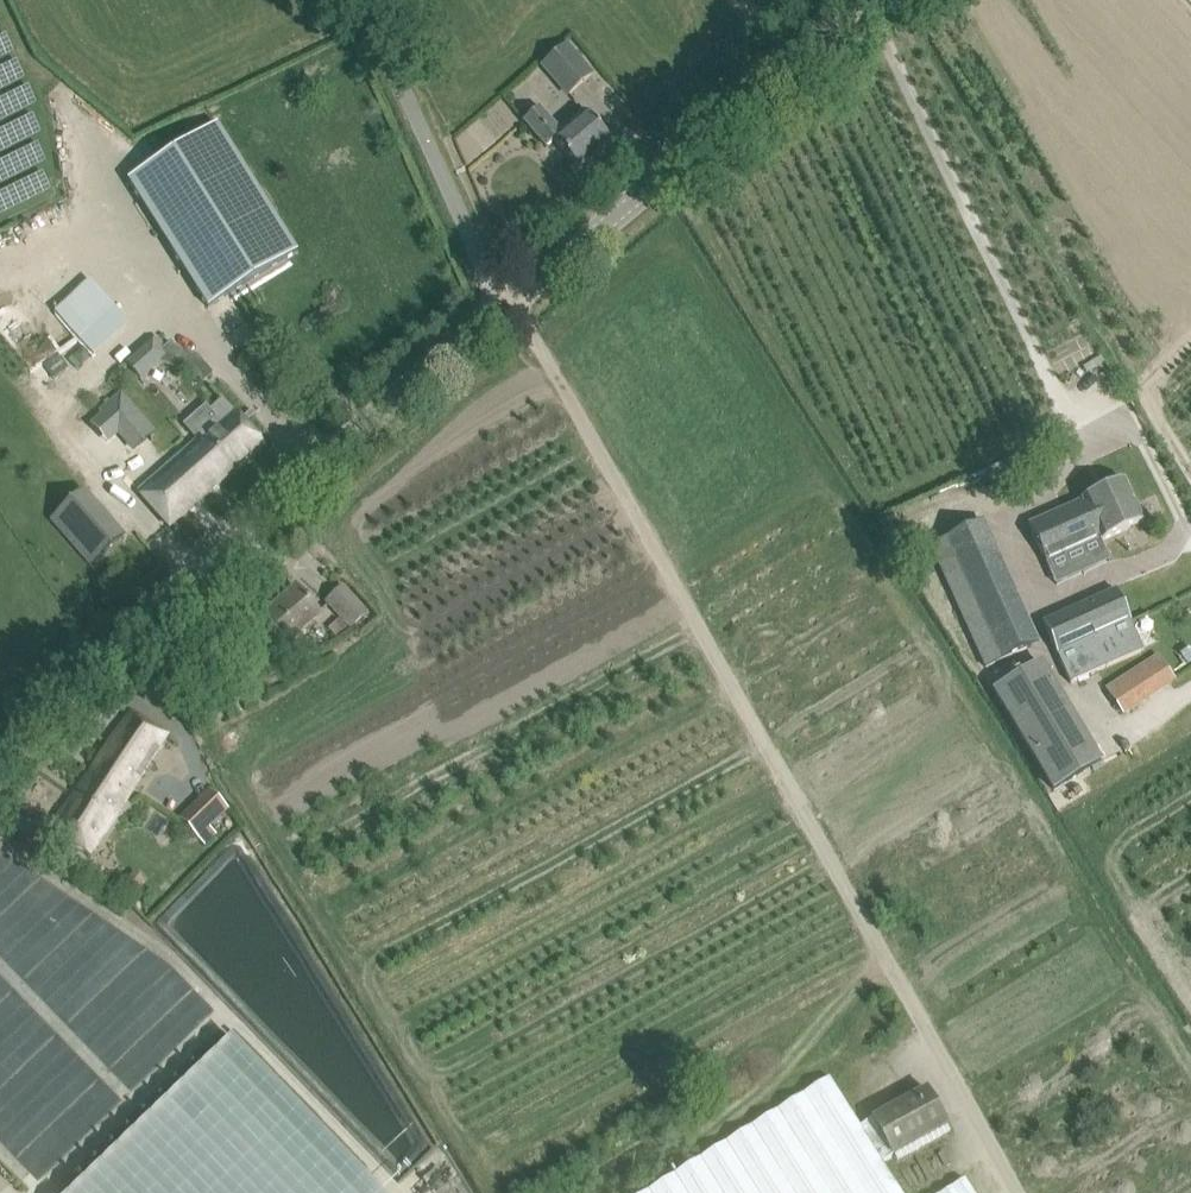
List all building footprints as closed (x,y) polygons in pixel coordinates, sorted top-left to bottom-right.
[(539,67),(566,97),(593,73),(566,43),(539,67)] [(523,121),(546,148),(553,141),(578,170),(611,142),(585,112),(562,132),(540,107),(523,121)] [(124,180),(210,305),(297,245),(211,120),(124,180)] [(166,355),(161,349),(164,346),(157,337),(127,363),(140,378),(166,355)] [(201,382),(212,373),(196,354),(190,369),(201,382)] [(120,392),(98,411),(100,414),(118,434),(134,452),(156,433),(120,392)] [(210,410),(206,405),(183,425),(194,438),(196,437),(199,440),(138,492),(169,527),(263,445),(222,399),(210,410)] [(1082,501),(1028,525),(1038,547),(1046,564),(1100,540),(1100,542),(1143,522),(1134,502),(1124,481),(1081,500),(1082,501)] [(85,490),(52,519),(77,547),(110,518),(85,490)] [(1021,631),(1028,627),(980,520),(934,540),(945,563),(940,565),(985,669),(1030,650),(1021,631)] [(255,624),(271,641),(280,651),(320,615),(295,588),(280,602),(283,605),(271,615),(268,612),(255,624)] [(327,629),(336,638),(349,627),(350,628),(366,614),(343,588),(327,602),(340,617),(327,629)] [(1115,590),(1042,623),(1056,653),(1069,684),(1142,652),(1129,621),(1115,590)] [(1126,712),(1177,678),(1160,653),(1110,687),(1126,712)] [(1100,763),(1040,664),(995,691),(1054,791),(1100,763)] [(51,827),(89,855),(167,737),(133,713),(51,827)] [(212,786),(180,816),(202,840),(235,810),(212,786)] [(11,822),(33,839),(44,824),(21,808),(11,822)] [(69,1192),(380,1192),(230,1037),(69,1192)] [(882,1163),(947,1127),(926,1089),(860,1127),(829,1078),(645,1192),(901,1192),(882,1163)] [(965,1180),(943,1192),(973,1192),(965,1180)]
